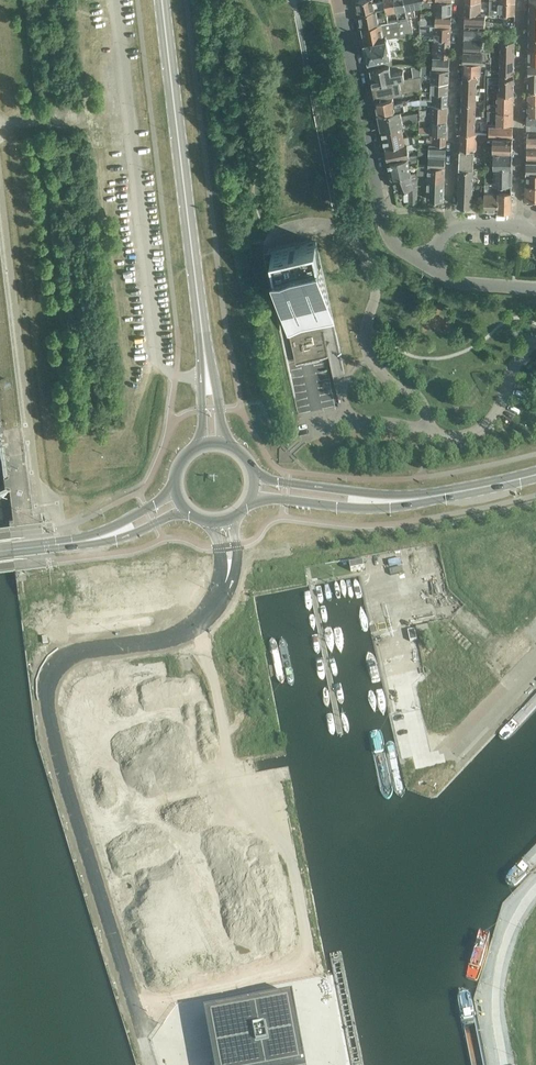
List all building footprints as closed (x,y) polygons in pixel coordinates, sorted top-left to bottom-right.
[(359,12),(376,9),(385,7),(384,0),(381,1),(381,3),(375,4),(374,0),(357,0),(356,0),(359,12)] [(384,0),(385,7),(386,14),(396,12),(394,0),(384,0)] [(404,0),(394,0),(396,12),(397,19),(407,17),(404,0)] [(410,17),(415,16),(413,6),(415,6),(414,0),(404,0),(407,17),(410,17)] [(422,4),(430,5),(430,6),(433,6),(433,12),(452,13),(452,1),(430,0),(422,0),(422,4)] [(497,12),(515,13),(515,1),(498,0),(489,0),(489,3),(489,6),(489,12),(497,12)] [(465,1),(465,13),(481,14),(481,2),(465,1)] [(359,12),(362,26),(387,21),(386,14),(377,16),(376,9),(359,12)] [(452,13),(433,12),(421,12),(421,24),(427,24),(427,16),(436,17),(435,25),(451,25),(452,13)] [(465,13),(464,25),(484,26),(489,26),(489,22),(489,20),(485,19),(485,14),(481,14),(465,13)] [(362,26),(364,41),(383,37),(387,36),(413,31),(410,17),(407,17),(397,19),(387,21),(362,26)] [(451,25),(435,25),(427,24),(421,24),(420,29),(430,30),(430,34),(430,37),(434,37),(451,38),(451,25)] [(464,25),(464,37),(481,38),(498,39),(498,34),(482,33),(482,28),(484,28),(484,26),(464,25)] [(383,37),(364,41),(370,68),(383,65),(389,64),(392,63),(388,39),(387,36),(383,37)] [(433,55),(450,55),(450,51),(451,38),(434,37),(433,55)] [(464,37),(463,49),(480,50),(481,50),(481,38),(464,37)] [(514,39),(500,39),(500,55),(514,56),(514,39)] [(463,49),(463,60),(481,61),(490,61),(490,56),(487,56),(487,50),(481,50),(480,50),(463,49)] [(450,55),(433,55),(432,55),(432,64),(429,64),(429,66),(449,66),(450,55)] [(514,56),(500,55),(499,72),(514,72),(514,56)] [(463,72),(477,73),(481,74),(481,61),(463,60),(463,72)] [(373,84),(405,77),(403,70),(391,72),(389,64),(385,65),(370,68),(372,78),(372,79),(373,84)] [(421,80),(429,81),(449,82),(450,69),(432,68),(431,75),(427,75),(427,65),(423,65),(422,74),(421,80)] [(528,79),(535,79),(535,70),(529,70),(529,69),(528,69),(528,79)] [(476,88),(477,73),(463,72),(462,87),(476,88)] [(421,87),(421,80),(422,74),(405,77),(373,84),(375,96),(421,87)] [(499,76),(499,93),(513,93),(514,76),(499,76)] [(528,89),(535,89),(535,79),(528,79),(528,89)] [(431,92),(448,93),(449,82),(429,81),(429,83),(431,83),(431,92)] [(461,101),(476,101),(476,88),(462,87),(461,101)] [(527,101),(535,101),(535,89),(528,89),(527,101)] [(422,103),(429,104),(448,105),(448,93),(431,92),(430,99),(421,99),(422,103)] [(487,104),(487,110),(513,110),(513,93),(499,93),(497,93),(497,105),(494,105),(494,104),(487,104)] [(378,112),(422,103),(421,99),(421,97),(394,102),(393,95),(375,99),(378,112)] [(461,117),(475,118),(476,101),(461,101),(461,117)] [(527,113),(535,113),(535,101),(527,101),(527,113)] [(426,111),(421,111),(420,120),(431,120),(447,121),(448,105),(429,104),(428,107),(430,107),(430,113),(426,113),(426,111)] [(379,114),(381,127),(401,124),(420,120),(421,111),(401,115),(400,110),(379,114)] [(513,110),(487,110),(487,118),(494,118),(494,115),(496,115),(496,122),(513,122),(513,110)] [(527,113),(527,126),(535,126),(535,113),(527,113)] [(460,132),(474,133),(475,132),(475,118),(461,117),(460,132)] [(447,121),(431,120),(431,126),(419,126),(419,131),(430,132),(430,133),(447,134),(447,121)] [(381,127),(385,147),(405,143),(401,124),(381,127)] [(493,135),(512,136),(513,125),(489,124),(489,135),(493,135)] [(477,140),(486,140),(487,135),(487,133),(475,132),(474,133),(460,132),(460,148),(474,149),(476,149),(477,140)] [(527,145),(535,145),(535,133),(528,132),(527,135),(527,145)] [(410,142),(420,140),(420,133),(409,135),(410,142)] [(426,144),(430,144),(446,145),(447,134),(430,133),(430,138),(426,138),(426,144)] [(493,135),(493,150),(512,150),(512,136),(493,135)] [(385,147),(388,161),(410,156),(408,148),(416,146),(415,149),(419,148),(420,144),(420,140),(410,142),(405,143),(385,147)] [(419,154),(430,155),(446,155),(446,145),(430,144),(430,149),(420,149),(419,154)] [(526,160),(535,161),(535,145),(527,145),(526,160)] [(459,167),(473,167),(474,149),(460,148),(459,167)] [(494,157),(494,165),(512,165),(512,150),(486,150),(486,156),(494,157)] [(388,161),(391,177),(411,173),(408,160),(419,158),(419,155),(410,156),(388,161)] [(430,155),(430,166),(445,166),(446,155),(430,155)] [(526,171),(535,172),(535,161),(526,160),(526,171)] [(419,165),(419,171),(418,175),(428,175),(428,177),(426,177),(426,179),(428,179),(427,199),(443,200),(445,166),(430,166),(419,165)] [(493,183),(498,183),(498,184),(512,184),(512,165),(494,165),(493,183)] [(472,187),(473,167),(459,167),(458,186),(472,187)] [(411,173),(391,177),(393,181),(397,189),(409,187),(410,202),(417,202),(418,175),(419,171),(411,173)] [(526,184),(535,184),(535,172),(526,171),(526,184)] [(483,210),(498,210),(498,184),(498,183),(493,183),(493,191),(495,191),(495,193),(484,193),(483,210)] [(498,184),(498,210),(508,210),(511,207),(512,184),(498,184)] [(526,184),(526,198),(526,200),(528,203),(534,201),(534,198),(535,198),(535,184),(526,184)] [(472,206),(472,187),(458,186),(458,206),(472,206)] [(288,329),(330,320),(333,320),(316,242),(271,251),(288,329)] [(364,569),(363,563),(357,564),(350,565),(351,572),(364,569)] [(415,630),(408,631),(410,642),(417,640),(415,630)] [(206,1013),(215,1064),(306,1064),(294,996),(206,1013)]
